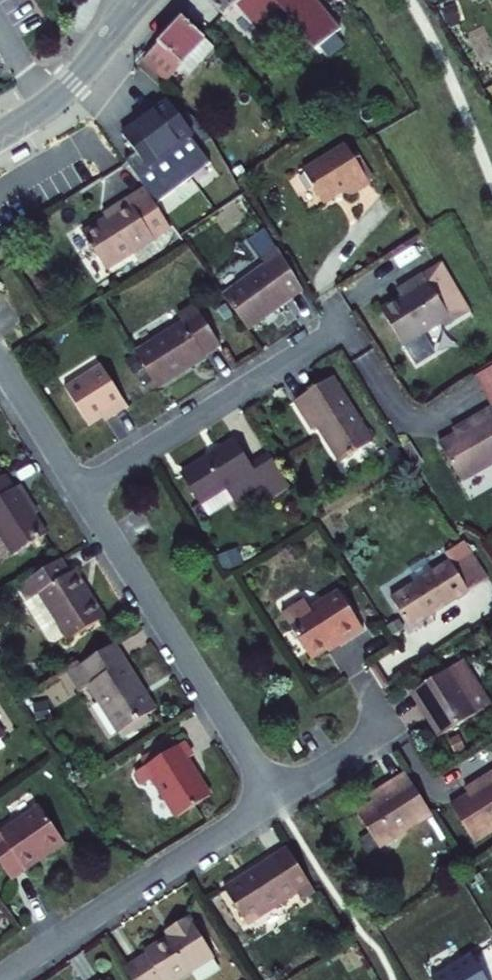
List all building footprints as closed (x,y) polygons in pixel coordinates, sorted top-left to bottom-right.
[(266,0),(195,0),(209,15),(223,5),(247,26),(261,13),(285,41),(294,32),(266,0)] [(294,32),(312,53),(334,34),(304,0),(266,0),(294,32)] [(333,0),(308,0),(319,13),(333,0)] [(187,35),(164,14),(126,57),(150,77),(165,60),(187,35)] [(196,42),(187,35),(165,60),(174,68),(196,42)] [(143,166),(125,180),(129,184),(145,205),(163,193),(153,178),(193,143),(183,128),(156,100),(116,137),(143,166)] [(313,199),(321,194),(324,182),(334,186),(344,190),(361,179),(335,136),(291,165),(313,199)] [(324,182),(321,194),(334,186),(324,182)] [(145,205),(129,184),(98,205),(102,209),(92,216),(67,232),(91,267),(160,223),(145,205)] [(88,212),(92,216),(102,209),(98,205),(88,212)] [(295,284),(262,239),(245,251),(250,259),(212,286),(240,323),(295,284)] [(460,296),(434,254),(389,281),(393,288),(373,301),(397,337),(433,314),(436,318),(446,312),(442,307),(460,296)] [(442,307),(446,312),(463,301),(460,296),(442,307)] [(172,317),(125,347),(148,383),(194,352),(194,350),(210,339),(184,300),(168,310),(172,317)] [(77,421),(90,413),(98,407),(103,413),(117,404),(89,361),(53,384),(77,421)] [(472,373),(486,398),(462,412),(470,424),(455,432),(451,426),(435,435),(462,481),(491,463),(491,361),(472,373)] [(323,367),(285,393),(303,422),(306,420),(329,454),(365,430),(323,367)] [(94,419),(103,413),(98,407),(90,413),(94,419)] [(465,418),(451,426),(455,432),(470,424),(465,418)] [(222,437),(171,473),(194,504),(217,489),(225,500),(251,481),(262,496),(283,482),(258,448),(239,461),(222,437)] [(7,557),(42,533),(29,515),(20,502),(25,499),(14,483),(6,488),(0,479),(0,546),(7,557)] [(20,502),(29,515),(34,512),(25,499),(20,502)] [(448,551),(388,588),(408,619),(468,580),(448,551)] [(63,575),(64,574),(53,557),(10,585),(21,603),(19,605),(43,643),(49,645),(61,638),(64,642),(99,618),(84,593),(77,598),(63,575)] [(69,570),(64,574),(63,575),(77,598),(84,593),(69,570)] [(305,653),(320,643),(332,635),(335,642),(360,625),(333,586),(320,594),(304,604),(298,594),(275,608),(305,653)] [(332,635),(320,643),(324,649),(335,642),(332,635)] [(110,641),(77,662),(88,680),(83,683),(114,732),(150,710),(134,686),(139,683),(110,641)] [(461,652),(450,659),(468,686),(479,678),(461,652)] [(468,686),(450,659),(413,683),(442,727),(491,696),(479,678),(468,686)] [(155,707),(139,683),(134,686),(150,710),(155,707)] [(442,727),(413,683),(408,686),(438,730),(442,727)] [(144,756),(148,763),(177,744),(173,736),(144,756)] [(182,740),(177,744),(148,763),(143,766),(175,818),(209,796),(185,758),(191,754),(182,740)] [(450,795),(472,831),(491,818),(491,760),(469,775),(473,780),(450,795)] [(385,785),(373,792),(356,804),(380,841),(433,804),(405,762),(381,778),(385,785)] [(369,785),(373,792),(385,785),(381,778),(369,785)] [(11,871),(26,861),(22,856),(42,842),(45,847),(63,832),(34,791),(0,814),(0,855),(11,871)] [(274,846),(222,880),(246,918),(298,884),(302,892),(317,882),(288,838),(274,846)] [(173,917),(177,923),(172,926),(148,940),(151,944),(126,959),(139,979),(159,979),(169,974),(172,978),(219,949),(197,914),(192,906),(173,917)] [(167,920),(172,926),(177,923),(173,917),(167,920)] [(452,979),(491,979),(491,955),(489,949),(448,973),(452,979)] [(110,976),(106,970),(92,979),(113,979),(110,976)]
